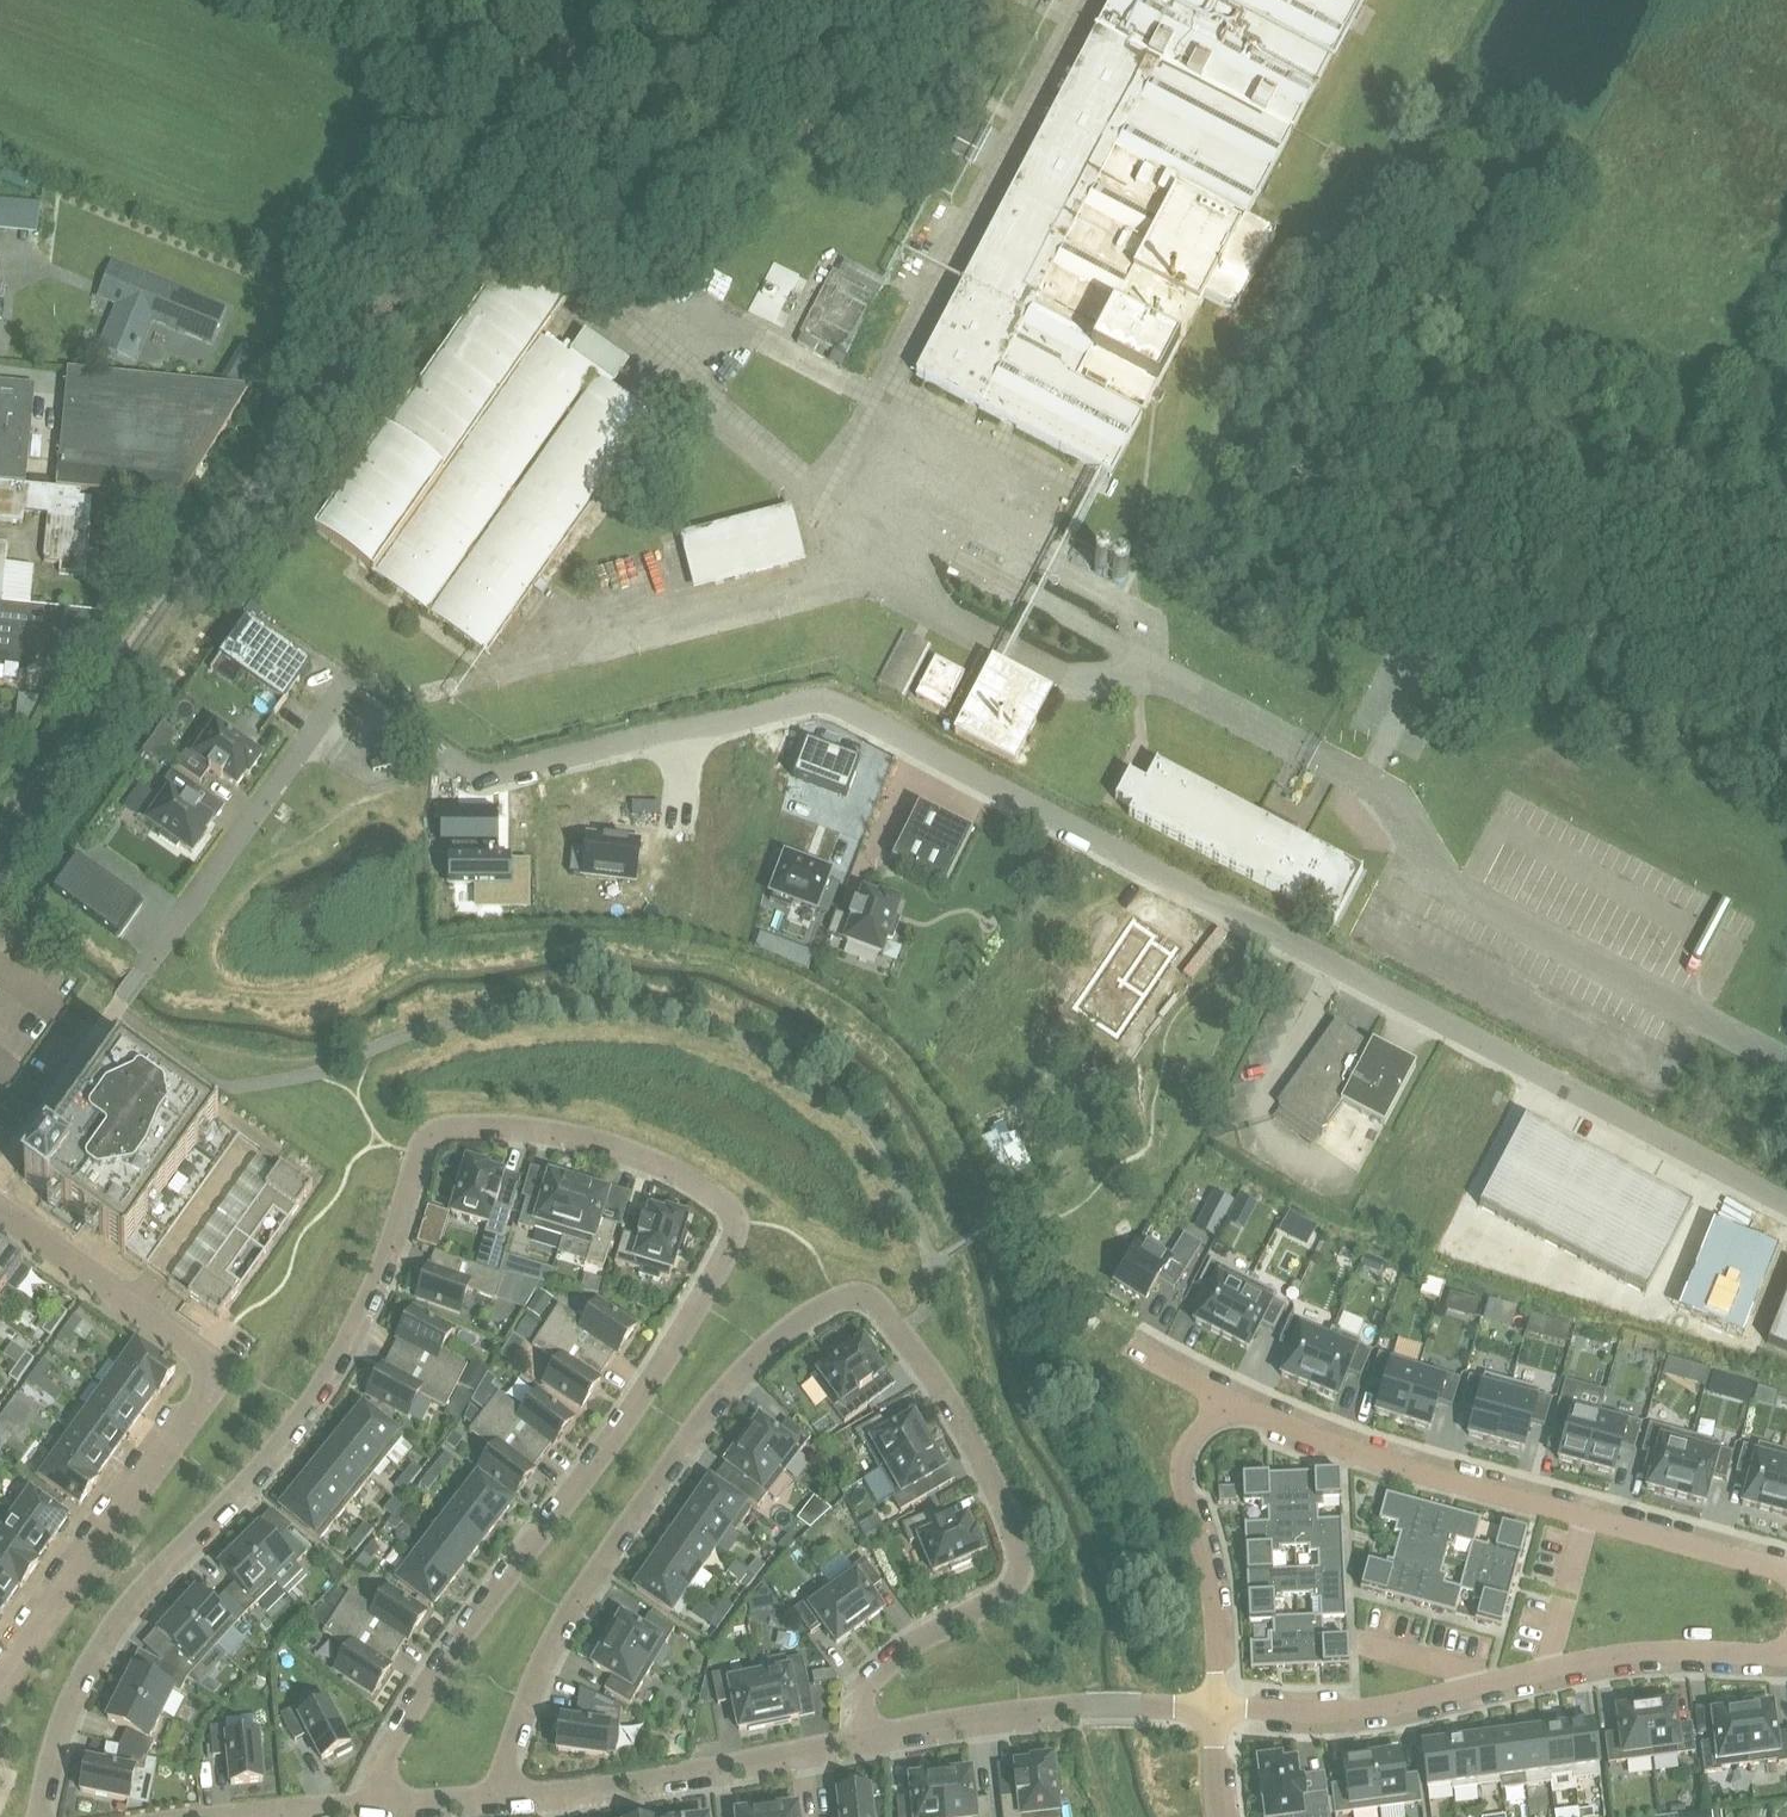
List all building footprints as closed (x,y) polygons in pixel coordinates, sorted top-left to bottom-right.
[(1064,93),(1056,108),(1010,197),(963,286),(956,300),(916,376),(964,401),(981,410),(1001,420),(1018,429),(1077,460),(1111,478),(1152,399),(1161,404),(1166,394),(1157,389),(1205,298),(1218,305),(1235,313),(1276,237),(1263,230),(1255,225),(1246,221),(1247,219),(1256,202),(1260,195),(1318,84),(1362,0),(1113,0),(1064,93)] [(953,69),(939,94),(972,113),(987,87),(953,69)] [(951,153),(973,163),(992,126),(971,115),(951,153)] [(405,406),(316,533),(487,654),(530,593),(534,588),(540,579),(612,476),(651,421),(653,418),(652,417),(611,389),(567,358),(540,338),(568,299),(509,258),(509,259),(498,275),(418,388),(405,406)] [(774,263),(749,311),(782,329),(807,281),(774,263)] [(846,357),(883,287),(843,266),(839,272),(833,269),(800,332),(846,357)] [(144,275),(143,279),(113,267),(105,286),(123,293),(102,346),(118,352),(117,353),(133,359),(149,317),(210,342),(224,307),(144,275)] [(802,335),(797,343),(814,352),(819,344),(802,335)] [(68,369),(55,489),(80,491),(179,502),(248,388),(68,369)] [(32,385),(16,384),(14,401),(0,399),(0,477),(23,479),(32,385)] [(47,528),(43,562),(59,564),(58,573),(95,577),(97,553),(87,552),(92,500),(79,499),(80,491),(55,489),(0,484),(0,521),(22,523),(23,510),(54,513),(52,529),(47,528)] [(693,542),(691,533),(689,533),(701,580),(794,556),(785,519),(693,542)] [(1111,569),(1111,568),(1111,566),(1110,564),(1110,563),(1109,562),(1107,560),(1106,560),(1104,559),(1103,559),(1101,559),(1099,560),(1098,560),(1097,561),(1096,563),(1095,564),(1094,566),(1094,567),(1094,569),(1095,571),(1096,572),(1097,573),(1098,575),(1099,575),(1101,576),(1103,576),(1104,576),(1106,575),(1107,575),(1109,574),(1110,572),(1110,571),(1111,569)] [(1128,577),(1128,576),(1127,575),(1127,573),(1126,572),(1125,571),(1124,570),(1122,569),(1121,568),(1119,568),(1118,568),(1116,569),(1115,570),(1113,571),(1112,572),(1112,574),(1111,575),(1111,577),(1111,578),(1112,580),(1113,581),(1114,583),(1115,584),(1117,584),(1118,585),(1120,585),(1121,584),(1123,584),(1124,583),(1126,582),(1127,581),(1127,579),(1128,577)] [(540,579),(534,588),(542,594),(549,585),(540,579)] [(64,667),(102,613),(1,603),(0,603),(0,661),(64,667)] [(222,657),(284,701),(274,715),(275,716),(291,693),(294,695),(298,689),(295,687),(300,680),(311,664),(247,619),(243,625),(242,625),(211,670),(212,671),(222,657)] [(964,675),(936,660),(916,697),(945,712),(964,675)] [(1014,765),(1052,693),(992,662),(955,734),(1014,765)] [(210,771),(222,779),(223,777),(237,787),(247,773),(249,775),(262,757),(249,748),(252,744),(234,732),(231,736),(209,720),(176,766),(201,783),(210,771)] [(372,764),(374,771),(394,766),(387,735),(373,739),(378,762),(372,764)] [(805,743),(792,778),(846,798),(859,763),(805,743)] [(1129,816),(1326,920),(1335,924),(1363,871),(1361,870),(1361,871),(1293,836),(1264,820),(1257,816),(1158,764),(1158,763),(1157,762),(1146,783),(1130,775),(1131,774),(1130,773),(1115,800),(1132,809),(1129,816)] [(197,788),(173,771),(140,817),(163,833),(159,837),(177,849),(180,845),(193,854),(205,837),(203,835),(213,821),(199,812),(201,809),(189,801),(197,788)] [(946,887),(970,838),(973,832),(938,815),(937,818),(921,810),(921,808),(919,807),(892,860),(946,887)] [(440,811),(440,845),(452,845),(452,859),(449,859),(449,885),(478,885),(478,907),(528,907),(528,863),(511,863),(511,859),(493,859),(493,858),(493,857),(490,857),(490,845),(498,845),(498,811),(440,811)] [(572,847),(569,874),(583,875),(583,876),(635,882),(640,842),(588,836),(586,849),(572,847)] [(142,905),(77,859),(54,893),(119,938),(142,905)] [(786,859),(770,901),(791,909),(794,902),(816,910),(816,909),(828,914),(839,886),(827,881),(829,875),(818,871),(818,869),(798,862),(797,863),(786,859)] [(1077,886),(1029,957),(1078,990),(1126,919),(1123,917),(1121,920),(1117,917),(1117,918),(1102,908),(1102,907),(1098,904),(1097,906),(1092,903),(1093,902),(1092,901),(1091,902),(1083,897),(1084,895),(1082,894),(1081,896),(1077,893),(1080,888),(1077,886)] [(855,907),(852,914),(851,919),(836,914),(828,935),(881,955),(888,938),(892,940),(900,919),(895,918),(901,903),(880,895),(879,898),(864,892),(858,908),(855,907)] [(1134,920),(1074,1008),(1117,1038),(1173,956),(1177,949),(1176,948),(1171,955),(1153,942),(1156,937),(1154,936),(1136,925),(1136,924),(1134,923),(1135,921),(1134,920)] [(755,949),(754,951),(807,971),(814,954),(760,934),(760,935),(755,949)] [(1286,1094),(1279,1105),(1322,1135),(1344,1105),(1355,1111),(1372,1120),(1384,1126),(1416,1065),(1404,1059),(1386,1050),(1372,1042),(1369,1049),(1336,1025),(1310,1060),(1312,1061),(1310,1064),(1308,1067),(1306,1066),(1286,1094)] [(118,1056),(112,1064),(111,1065),(110,1065),(108,1068),(109,1068),(102,1078),(101,1080),(100,1079),(98,1082),(99,1083),(98,1084),(92,1093),(92,1092),(91,1094),(90,1093),(88,1096),(88,1097),(88,1098),(82,1107),(82,1106),(81,1108),(80,1108),(78,1111),(78,1112),(72,1121),(71,1121),(71,1122),(70,1122),(68,1125),(67,1126),(68,1126),(62,1135),(61,1135),(60,1136),(58,1139),(57,1140),(58,1141),(52,1149),(51,1149),(50,1150),(49,1151),(48,1149),(45,1153),(46,1153),(38,1164),(35,1167),(36,1167),(28,1178),(28,1177),(25,1181),(29,1183),(45,1194),(45,1195),(48,1197),(49,1197),(50,1197),(66,1208),(65,1209),(68,1211),(69,1210),(72,1213),(72,1212),(81,1219),(85,1222),(84,1222),(87,1224),(88,1224),(91,1226),(100,1232),(100,1233),(103,1235),(103,1236),(106,1238),(106,1237),(110,1240),(110,1239),(119,1246),(122,1249),(125,1251),(126,1251),(129,1252),(128,1253),(134,1257),(135,1256),(127,1250),(128,1248),(127,1248),(135,1237),(136,1237),(138,1234),(137,1234),(145,1223),(146,1223),(148,1220),(147,1220),(155,1208),(156,1209),(158,1206),(157,1205),(165,1194),(166,1195),(168,1192),(168,1191),(175,1180),(176,1181),(178,1177),(179,1176),(177,1175),(184,1167),(185,1167),(186,1166),(188,1163),(196,1152),(198,1149),(206,1138),(208,1135),(216,1124),(218,1122),(226,1128),(227,1127),(221,1123),(218,1121),(219,1121),(215,1118),(215,1119),(211,1116),(211,1117),(202,1110),(199,1107),(196,1105),(193,1103),(192,1103),(183,1097),(184,1096),(180,1094),(181,1093),(178,1091),(177,1092),(174,1089),(174,1090),(165,1083),(161,1080),(162,1080),(159,1078),(158,1078),(155,1076),(146,1070),(146,1069),(143,1067),(143,1066),(140,1064),(140,1065),(136,1062),(136,1063),(127,1056),(124,1053),(121,1051),(118,1054),(119,1054),(118,1055),(118,1056)] [(1526,1118),(1479,1207),(1646,1295),(1693,1206),(1526,1118)] [(1309,1127),(1302,1137),(1312,1144),(1319,1134),(1309,1127)] [(497,1205),(499,1200),(501,1191),(499,1191),(503,1174),(487,1170),(488,1167),(468,1161),(463,1176),(458,1174),(452,1195),(457,1196),(452,1214),(488,1224),(485,1233),(503,1239),(512,1210),(497,1205)] [(235,1231),(265,1252),(266,1252),(252,1242),(274,1210),(289,1221),(307,1195),(307,1196),(313,1188),(302,1180),(276,1162),(275,1163),(281,1167),(235,1231)] [(534,1229),(563,1238),(579,1184),(550,1175),(542,1203),(527,1198),(518,1227),(533,1231),(534,1229)] [(579,1184),(563,1238),(591,1246),(586,1262),(604,1268),(616,1225),(600,1221),(609,1193),(579,1184)] [(1241,1196),(1227,1222),(1241,1229),(1255,1203),(1241,1196)] [(643,1224),(642,1226),(639,1238),(624,1234),(615,1263),(641,1271),(639,1276),(660,1282),(661,1277),(669,1279),(677,1253),(682,1255),(688,1234),(683,1233),(688,1218),(667,1211),(667,1214),(650,1209),(646,1225),(643,1224)] [(1290,1210),(1279,1233),(1292,1239),(1303,1217),(1290,1210)] [(1215,1236),(1223,1220),(1206,1211),(1197,1228),(1215,1236)] [(1713,1221),(1677,1311),(1742,1338),(1779,1247),(1713,1221)] [(235,1231),(192,1291),(190,1295),(184,1291),(183,1292),(209,1311),(220,1319),(243,1285),(228,1275),(250,1243),(265,1253),(265,1252),(235,1231)] [(421,1231),(417,1243),(439,1250),(443,1237),(421,1231)] [(1162,1274),(1179,1284),(1203,1245),(1185,1234),(1171,1257),(1144,1240),(1116,1284),(1145,1302),(1159,1280),(1162,1274)] [(6,1287),(24,1263),(0,1246),(0,1282),(6,1287)] [(428,1266),(426,1273),(417,1299),(460,1314),(468,1290),(496,1300),(505,1276),(435,1251),(430,1267),(428,1266)] [(1366,1253),(1362,1262),(1370,1265),(1374,1256),(1366,1253)] [(506,1255),(500,1273),(520,1278),(525,1261),(506,1255)] [(1195,1323),(1221,1336),(1250,1280),(1211,1260),(1197,1286),(1205,1290),(1197,1305),(1203,1308),(1195,1323)] [(1250,1280),(1221,1336),(1248,1350),(1261,1325),(1274,1331),(1287,1306),(1274,1299),(1277,1294),(1250,1280)] [(541,1291),(528,1310),(540,1318),(554,1299),(541,1291)] [(1767,1343),(1786,1351),(1786,1293),(1767,1343)] [(1489,1298),(1484,1319),(1494,1322),(1499,1301),(1489,1298)] [(559,1305),(546,1326),(608,1366),(616,1354),(617,1354),(636,1326),(598,1301),(584,1322),(559,1305)] [(60,1307),(51,1319),(59,1325),(68,1313),(60,1307)] [(398,1340),(391,1353),(457,1387),(468,1366),(441,1352),(453,1330),(413,1308),(397,1339),(398,1340)] [(1571,1323),(1530,1312),(1525,1333),(1565,1344),(1571,1323)] [(66,1327),(75,1334),(83,1322),(74,1316),(66,1327)] [(526,1316),(516,1332),(530,1341),(540,1325),(526,1316)] [(1281,1376),(1309,1387),(1331,1335),(1330,1334),(1290,1318),(1279,1344),(1292,1350),(1281,1376)] [(59,1325),(51,1319),(43,1331),(51,1336),(59,1325)] [(582,1408),(593,1391),(601,1380),(599,1379),(608,1366),(546,1326),(533,1346),(558,1362),(544,1383),(582,1408)] [(75,1334),(66,1327),(58,1339),(66,1345),(75,1334)] [(1332,1329),(1330,1334),(1331,1335),(1309,1387),(1337,1399),(1348,1372),(1361,1378),(1372,1351),(1358,1346),(1361,1341),(1332,1329)] [(514,1335),(501,1355),(513,1363),(527,1344),(514,1335)] [(870,1382),(883,1372),(873,1359),(876,1357),(863,1340),(850,1349),(847,1345),(830,1358),(833,1362),(811,1378),(845,1424),(869,1406),(860,1393),(872,1385),(870,1382)] [(159,1395),(176,1371),(137,1343),(121,1367),(157,1392),(157,1393),(159,1395)] [(383,1366),(377,1378),(367,1396),(407,1417),(419,1395),(446,1409),(457,1387),(391,1353),(384,1366),(383,1366)] [(18,1366),(26,1371),(34,1359),(26,1354),(18,1366)] [(1402,1421),(1420,1367),(1379,1354),(1370,1381),(1384,1386),(1375,1413),(1402,1421)] [(1668,1357),(1665,1369),(1681,1373),(1684,1361),(1668,1357)] [(43,1360),(34,1372),(43,1378),(52,1366),(43,1360)] [(26,1371),(18,1366),(10,1377),(18,1383),(26,1371)] [(157,1392),(121,1367),(105,1389),(141,1415),(157,1393),(157,1392)] [(1420,1367),(1402,1421),(1430,1430),(1438,1403),(1452,1407),(1460,1380),(1420,1367)] [(1708,1393),(1727,1398),(1733,1375),(1714,1370),(1708,1393)] [(43,1378),(34,1372),(26,1383),(35,1390),(43,1378)] [(1496,1443),(1512,1382),(1485,1375),(1483,1380),(1469,1377),(1462,1404),(1476,1408),(1468,1436),(1496,1443)] [(1540,1390),(1512,1382),(1496,1443),(1523,1450),(1531,1423),(1545,1426),(1552,1399),(1538,1395),(1540,1390)] [(1778,1390),(1757,1384),(1753,1400),(1774,1405),(1778,1390)] [(141,1415),(105,1389),(89,1411),(125,1437),(141,1415)] [(499,1393),(484,1412),(543,1457),(552,1445),(553,1446),(574,1419),(538,1391),(523,1411),(499,1393)] [(1558,1460),(1586,1467),(1601,1412),(1559,1401),(1552,1429),(1566,1432),(1558,1460)] [(11,1404),(3,1416),(12,1422),(20,1410),(11,1404)] [(364,1407),(347,1428),(386,1460),(403,1439),(364,1407)] [(125,1437),(89,1411),(74,1432),(74,1433),(110,1459),(125,1437)] [(543,1457),(484,1412),(470,1431),(493,1449),(478,1470),(514,1497),(535,1470),(534,1469),(543,1457)] [(1642,1423),(1601,1412),(1586,1467),(1613,1475),(1621,1447),(1635,1451),(1642,1423)] [(3,1416),(0,1420),(0,1432),(3,1434),(12,1422),(3,1416)] [(866,1445),(880,1471),(932,1441),(921,1423),(919,1425),(914,1416),(889,1430),(881,1417),(855,1432),(864,1447),(866,1445)] [(743,1442),(785,1473),(811,1439),(788,1421),(778,1433),(760,1419),(743,1442)] [(1647,1489),(1676,1497),(1692,1436),(1650,1424),(1642,1453),(1650,1455),(1646,1471),(1651,1472),(1647,1489)] [(95,1480),(110,1459),(74,1433),(74,1432),(68,1428),(52,1451),(94,1481),(95,1480)] [(347,1428),(337,1441),(331,1448),(370,1480),(386,1460),(347,1428)] [(1721,1444),(1692,1436),(1676,1497),(1705,1504),(1712,1477),(1726,1481),(1733,1453),(1720,1449),(1721,1444)] [(942,1459),(932,1441),(880,1471),(895,1497),(893,1498),(901,1512),(927,1497),(919,1484),(944,1469),(940,1461),(942,1459)] [(785,1473),(743,1442),(726,1464),(744,1478),(735,1490),(758,1508),(785,1473)] [(1771,1513),(1786,1453),(1786,1452),(1759,1444),(1757,1449),(1743,1446),(1736,1473),(1750,1477),(1742,1505),(1771,1513)] [(354,1500),(370,1480),(331,1448),(315,1468),(354,1500)] [(36,1474),(77,1504),(80,1506),(97,1482),(95,1480),(94,1481),(52,1451),(36,1474)] [(1771,1513),(1786,1517),(1786,1453),(1771,1513)] [(429,1473),(438,1480),(447,1469),(438,1462),(429,1473)] [(405,1475),(413,1482),(422,1470),(414,1463),(405,1475)] [(315,1468),(298,1488),(337,1520),(354,1500),(315,1468)] [(429,1491),(438,1480),(429,1473),(420,1484),(429,1491)] [(1341,1474),(1292,1476),(1294,1523),(1319,1522),(1318,1510),(1324,1509),(1324,1501),(1340,1500),(1340,1501),(1342,1500),(1341,1474)] [(413,1482),(405,1475),(396,1486),(404,1493),(413,1482)] [(1269,1524),(1294,1523),(1292,1476),(1243,1478),(1244,1505),(1246,1505),(1246,1504),(1262,1503),(1262,1512),(1268,1512),(1269,1524)] [(496,1525),(497,1523),(513,1503),(478,1477),(462,1498),(496,1525)] [(710,1481),(696,1501),(695,1503),(731,1527),(730,1528),(736,1532),(752,1509),(710,1481)] [(51,1541),(68,1518),(26,1488),(9,1511),(51,1541)] [(320,1540),(337,1520),(298,1488),(281,1509),(320,1540)] [(1220,1501),(1235,1500),(1234,1489),(1220,1489),(1220,1501)] [(1396,1548),(1421,1554),(1434,1507),(1386,1494),(1379,1520),(1397,1525),(1395,1533),(1400,1534),(1396,1548)] [(480,1545),(482,1544),(496,1525),(462,1498),(446,1519),(480,1545)] [(393,1517),(402,1505),(393,1499),(384,1510),(393,1517)] [(397,1513),(405,1520),(414,1509),(406,1502),(397,1513)] [(695,1503),(686,1516),(680,1524),(716,1549),(730,1528),(731,1527),(695,1503)] [(1481,1520),(1434,1507),(1421,1554),(1446,1561),(1449,1547),(1455,1549),(1457,1541),(1472,1545),(1475,1543),(1481,1520)] [(36,1562),(51,1541),(9,1511),(0,1524),(0,1538),(35,1563),(36,1562)] [(950,1522),(949,1522),(940,1526),(934,1512),(903,1525),(910,1543),(919,1540),(933,1573),(950,1566),(952,1571),(972,1563),(970,1558),(984,1552),(976,1532),(973,1533),(967,1518),(951,1524),(950,1522)] [(405,1520),(397,1513),(388,1524),(396,1531),(405,1520)] [(446,1519),(430,1539),(465,1566),(480,1545),(446,1519)] [(1294,1523),(1295,1550),(1309,1549),(1309,1555),(1317,1555),(1318,1570),(1318,1571),(1345,1570),(1343,1521),(1341,1521),(1319,1522),(1294,1523)] [(365,1523),(356,1535),(364,1541),(373,1530),(365,1523)] [(1294,1523),(1269,1524),(1247,1525),(1245,1525),(1247,1574),(1273,1573),(1273,1572),(1273,1557),(1281,1556),(1281,1550),(1295,1550),(1294,1523)] [(680,1524),(675,1531),(666,1545),(701,1570),(716,1549),(680,1524)] [(1527,1532),(1501,1525),(1496,1542),(1487,1540),(1485,1546),(1475,1543),(1472,1545),(1466,1566),(1514,1580),(1527,1532)] [(249,1538),(243,1544),(240,1547),(277,1585),(284,1592),(304,1572),(297,1565),(308,1554),(287,1533),(276,1544),(275,1543),(260,1527),(249,1538)] [(364,1541),(356,1535),(347,1546),(355,1552),(364,1541)] [(797,1542),(789,1535),(779,1545),(787,1553),(797,1542)] [(0,1538),(0,1572),(19,1586),(21,1588),(38,1564),(36,1562),(35,1563),(0,1538)] [(465,1566),(430,1539),(415,1560),(449,1586),(465,1566)] [(372,1561),(381,1549),(373,1543),(363,1554),(372,1561)] [(666,1545),(665,1547),(651,1566),(687,1591),(701,1570),(666,1545)] [(236,1583),(224,1595),(246,1615),(277,1585),(240,1547),(220,1567),(236,1583)] [(1421,1554),(1396,1548),(1393,1561),(1387,1560),(1385,1567),(1368,1563),(1361,1589),(1408,1602),(1421,1554)] [(1408,1602),(1456,1614),(1462,1591),(1460,1588),(1445,1584),(1448,1576),(1442,1574),(1446,1561),(1421,1554),(1408,1602)] [(757,1559),(748,1570),(756,1577),(766,1566),(757,1559)] [(864,1559),(829,1585),(860,1627),(883,1611),(870,1592),(882,1583),(864,1559)] [(433,1608),(443,1593),(449,1586),(415,1560),(398,1581),(433,1608)] [(331,1571),(331,1577),(338,1584),(348,1573),(338,1564),(331,1571)] [(687,1591),(651,1566),(636,1588),(671,1613),(687,1591)] [(1460,1588),(1462,1591),(1474,1595),(1472,1600),(1480,1602),(1475,1620),(1501,1627),(1514,1580),(1466,1566),(1460,1588)] [(756,1577),(748,1570),(739,1581),(747,1588),(756,1577)] [(1318,1570),(1296,1571),(1297,1598),(1311,1597),(1311,1603),(1320,1602),(1320,1618),(1323,1617),(1323,1620),(1345,1619),(1345,1620),(1347,1620),(1345,1570),(1318,1571),(1318,1570)] [(1251,1623),(1273,1622),(1273,1620),(1275,1620),(1275,1604),(1283,1604),(1283,1598),(1297,1598),(1296,1571),(1273,1572),(1273,1573),(1247,1574),(1249,1624),(1251,1624),(1251,1623)] [(4,1608),(19,1586),(0,1572),(0,1605),(4,1608)] [(837,1644),(860,1627),(829,1585),(794,1611),(811,1635),(824,1626),(837,1644)] [(408,1641),(416,1629),(427,1612),(389,1587),(375,1609),(350,1592),(337,1612),(398,1653),(407,1640),(408,1641)] [(197,1591),(178,1612),(217,1647),(246,1615),(224,1595),(214,1606),(197,1591)] [(725,1600),(717,1612),(726,1618),(734,1606),(725,1600)] [(187,1680),(217,1647),(178,1612),(159,1633),(176,1649),(163,1663),(187,1680)] [(398,1653),(337,1612),(323,1633),(349,1649),(335,1670),(373,1695),(392,1666),(390,1665),(398,1653)] [(726,1618),(717,1612),(708,1623),(717,1630),(726,1618)] [(622,1616),(607,1641),(653,1667),(675,1630),(649,1615),(642,1628),(622,1616)] [(1323,1617),(1320,1618),(1298,1619),(1300,1669),(1349,1667),(1348,1640),(1346,1640),(1330,1641),(1329,1633),(1324,1633),(1323,1620),(1323,1617)] [(1273,1620),(1273,1622),(1273,1635),(1268,1635),(1268,1644),(1252,1645),(1252,1644),(1250,1644),(1251,1671),(1300,1669),(1298,1619),(1275,1620),(1273,1620)] [(653,1667),(607,1641),(593,1665),(613,1677),(605,1690),(630,1705),(653,1667)] [(755,1655),(750,1656),(752,1670),(758,1669),(755,1655)] [(788,1663),(758,1669),(770,1727),(791,1722),(790,1720),(800,1718),(794,1689),(809,1686),(803,1657),(787,1660),(788,1663)] [(121,1694),(161,1715),(174,1690),(180,1693),(187,1680),(163,1663),(154,1679),(134,1669),(121,1694)] [(770,1727),(758,1669),(752,1670),(728,1675),(728,1672),(713,1676),(718,1705),(734,1702),(739,1730),(749,1728),(750,1731),(770,1727)] [(828,1682),(826,1671),(826,1670),(812,1673),(814,1684),(828,1682)] [(128,1730),(120,1747),(148,1757),(155,1743),(149,1740),(161,1715),(121,1694),(108,1720),(128,1730)] [(282,1715),(295,1742),(309,1735),(322,1760),(335,1753),(338,1758),(353,1750),(328,1702),(300,1717),(296,1708),(282,1715)] [(1652,1759),(1695,1753),(1692,1724),(1676,1726),(1674,1703),(1645,1707),(1652,1759)] [(1742,1709),(1749,1765),(1778,1761),(1779,1764),(1786,1763),(1786,1733),(1776,1734),(1773,1705),(1742,1709)] [(606,1754),(616,1755),(622,1711),(592,1707),(590,1723),(561,1719),(557,1750),(606,1757),(606,1754)] [(1645,1707),(1617,1710),(1620,1733),(1605,1735),(1609,1765),(1652,1759),(1645,1707)] [(1720,1769),(1749,1765),(1742,1709),(1711,1713),(1715,1742),(1700,1744),(1704,1774),(1721,1772),(1720,1769)] [(1593,1723),(1568,1727),(1574,1775),(1573,1775),(1574,1781),(1600,1777),(1593,1723)] [(263,1782),(259,1733),(227,1736),(226,1726),(211,1728),(214,1757),(229,1756),(232,1785),(263,1782)] [(1568,1727),(1544,1730),(1550,1778),(1551,1778),(1573,1775),(1574,1775),(1568,1727)] [(1525,1787),(1552,1784),(1551,1778),(1550,1778),(1544,1730),(1520,1733),(1525,1775),(1524,1776),(1525,1787)] [(1502,1779),(1524,1776),(1525,1775),(1520,1733),(1495,1736),(1501,1779),(1502,1779)] [(1495,1736),(1471,1739),(1478,1787),(1503,1784),(1502,1779),(1501,1779),(1495,1736)] [(1471,1739),(1447,1742),(1453,1785),(1451,1785),(1452,1791),(1478,1787),(1471,1739)] [(1453,1785),(1447,1742),(1422,1746),(1427,1788),(1451,1785),(1453,1785)] [(145,1772),(148,1757),(120,1747),(116,1766),(87,1760),(81,1792),(129,1801),(135,1770),(145,1772)] [(1372,1758),(1378,1810),(1422,1804),(1418,1775),(1403,1777),(1400,1754),(1372,1758)] [(1001,1798),(1003,1816),(1060,1816),(1057,1795),(1062,1794),(1060,1773),(1055,1774),(1053,1758),(1032,1760),(1032,1763),(1016,1765),(1017,1782),(1015,1782),(1016,1796),(1001,1798)] [(1327,1793),(1300,1797),(1297,1776),(1295,1762),(1281,1764),(1280,1758),(1259,1761),(1261,1778),(1258,1778),(1261,1799),(1264,1799),(1266,1815),(1266,1816),(1331,1816),(1327,1793)] [(1335,1815),(1378,1810),(1372,1758),(1343,1761),(1346,1784),(1331,1786),(1335,1815)] [(942,1775),(946,1816),(993,1816),(991,1799),(975,1800),(971,1771),(942,1775)] [(912,1799),(913,1807),(898,1809),(899,1816),(946,1816),(942,1775),(941,1772),(920,1774),(920,1777),(910,1778),(912,1799)] [(869,1784),(852,1786),(853,1791),(838,1792),(841,1816),(873,1816),(869,1784)] [(767,1810),(768,1816),(799,1816),(798,1807),(767,1810)]
